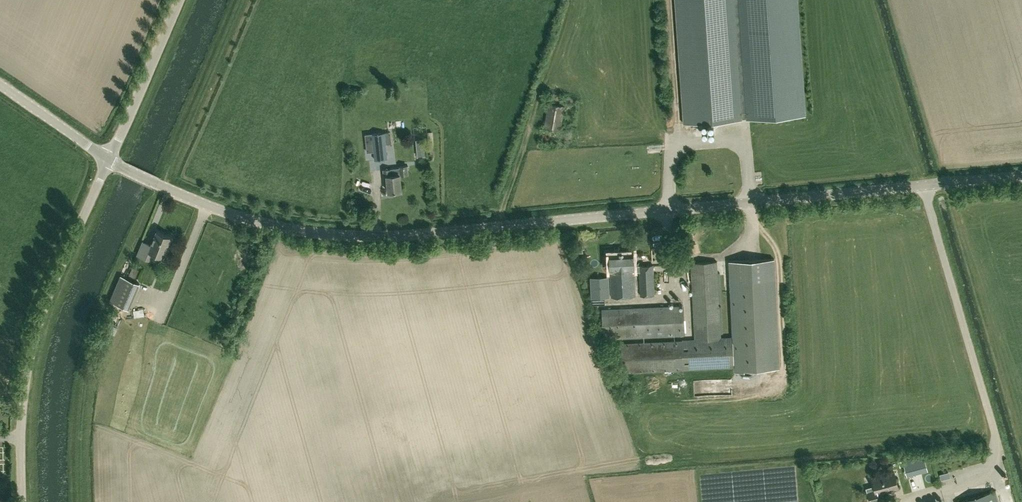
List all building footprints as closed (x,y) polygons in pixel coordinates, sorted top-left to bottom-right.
[(747,118),(739,0),(675,0),(683,123),(742,119),(742,118),(747,118)] [(798,0),(739,0),(747,118),(747,119),(806,115),(798,0)] [(565,106),(548,104),(544,129),(560,132),(565,106)] [(387,159),(386,138),(385,133),(373,134),(366,134),(367,143),(374,143),(375,152),(375,159),(387,159)] [(417,140),(418,158),(426,157),(425,140),(417,140)] [(408,175),(407,166),(400,167),(400,168),(384,170),(386,185),(388,185),(389,192),(402,190),(400,176),(408,175)] [(172,237),(157,231),(151,245),(143,242),(138,255),(152,260),(155,253),(166,257),(170,246),(168,245),(172,237)] [(612,296),(636,295),(635,273),(640,273),(641,295),(655,294),(654,264),(634,265),(634,252),(610,253),(612,296)] [(721,337),(717,261),(692,263),(695,340),(684,340),(684,341),(623,344),(620,344),(621,372),(624,372),(686,369),(735,367),(735,370),(780,368),(774,259),(729,261),(733,336),(721,337)] [(139,270),(133,268),(130,276),(135,278),(139,270)] [(609,276),(591,277),(592,297),(610,296),(609,276)] [(121,277),(111,303),(130,310),(140,284),(121,277)] [(685,334),(684,306),(602,310),(604,338),(685,334)] [(928,470),(923,454),(911,457),(915,473),(928,470)] [(899,488),(895,472),(872,478),(874,485),(866,488),(870,501),(874,501),(886,499),(884,492),(899,488)] [(958,501),(999,501),(996,491),(958,501)]
